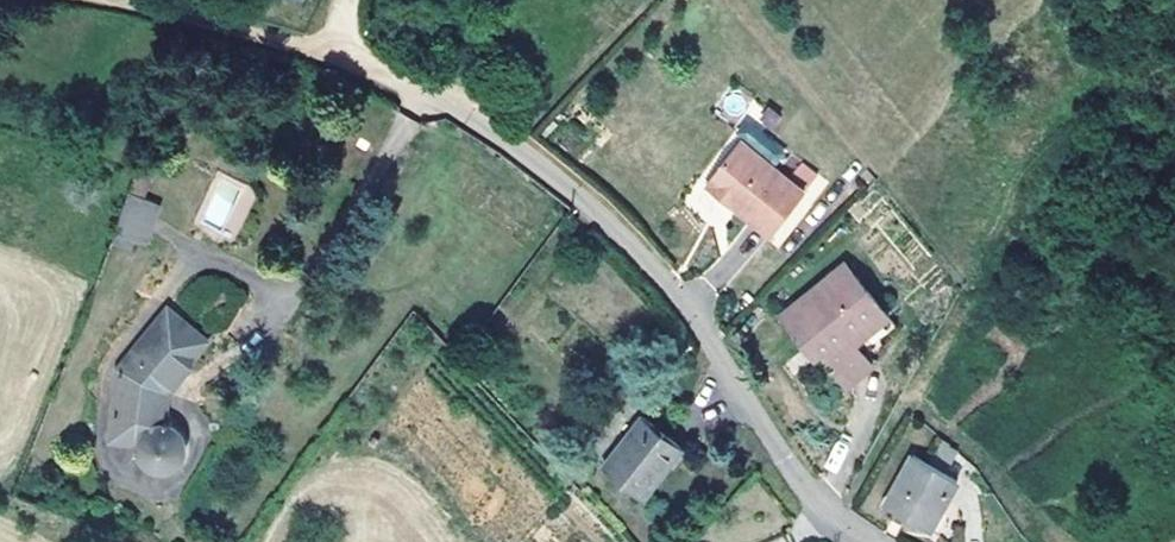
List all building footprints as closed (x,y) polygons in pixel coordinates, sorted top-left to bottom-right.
[(804,187),(740,138),(706,184),(770,234),(804,187)] [(150,175),(138,170),(130,191),(141,195),(150,175)] [(141,195),(130,191),(114,231),(135,239),(141,241),(156,201),(141,195)] [(685,235),(679,227),(657,248),(663,255),(685,235)] [(135,239),(114,231),(111,240),(132,248),(135,239)] [(898,326),(847,262),(780,316),(806,347),(824,347),(839,366),(835,370),(847,385),(873,364),(865,353),(898,326)] [(207,340),(169,309),(144,340),(191,362),(207,340)] [(144,340),(118,370),(112,441),(139,443),(139,450),(142,458),(147,464),(154,468),(162,470),(169,469),(177,465),(183,459),(186,453),(187,443),(181,431),(172,425),(171,418),(166,415),(169,391),(191,362),(144,340)] [(824,347),(806,347),(814,357),(824,347)] [(685,444),(644,413),(604,465),(645,497),(685,444)] [(928,463),(915,455),(886,506),(930,531),(958,481),(945,472),(956,453),(942,440),(928,463)]
